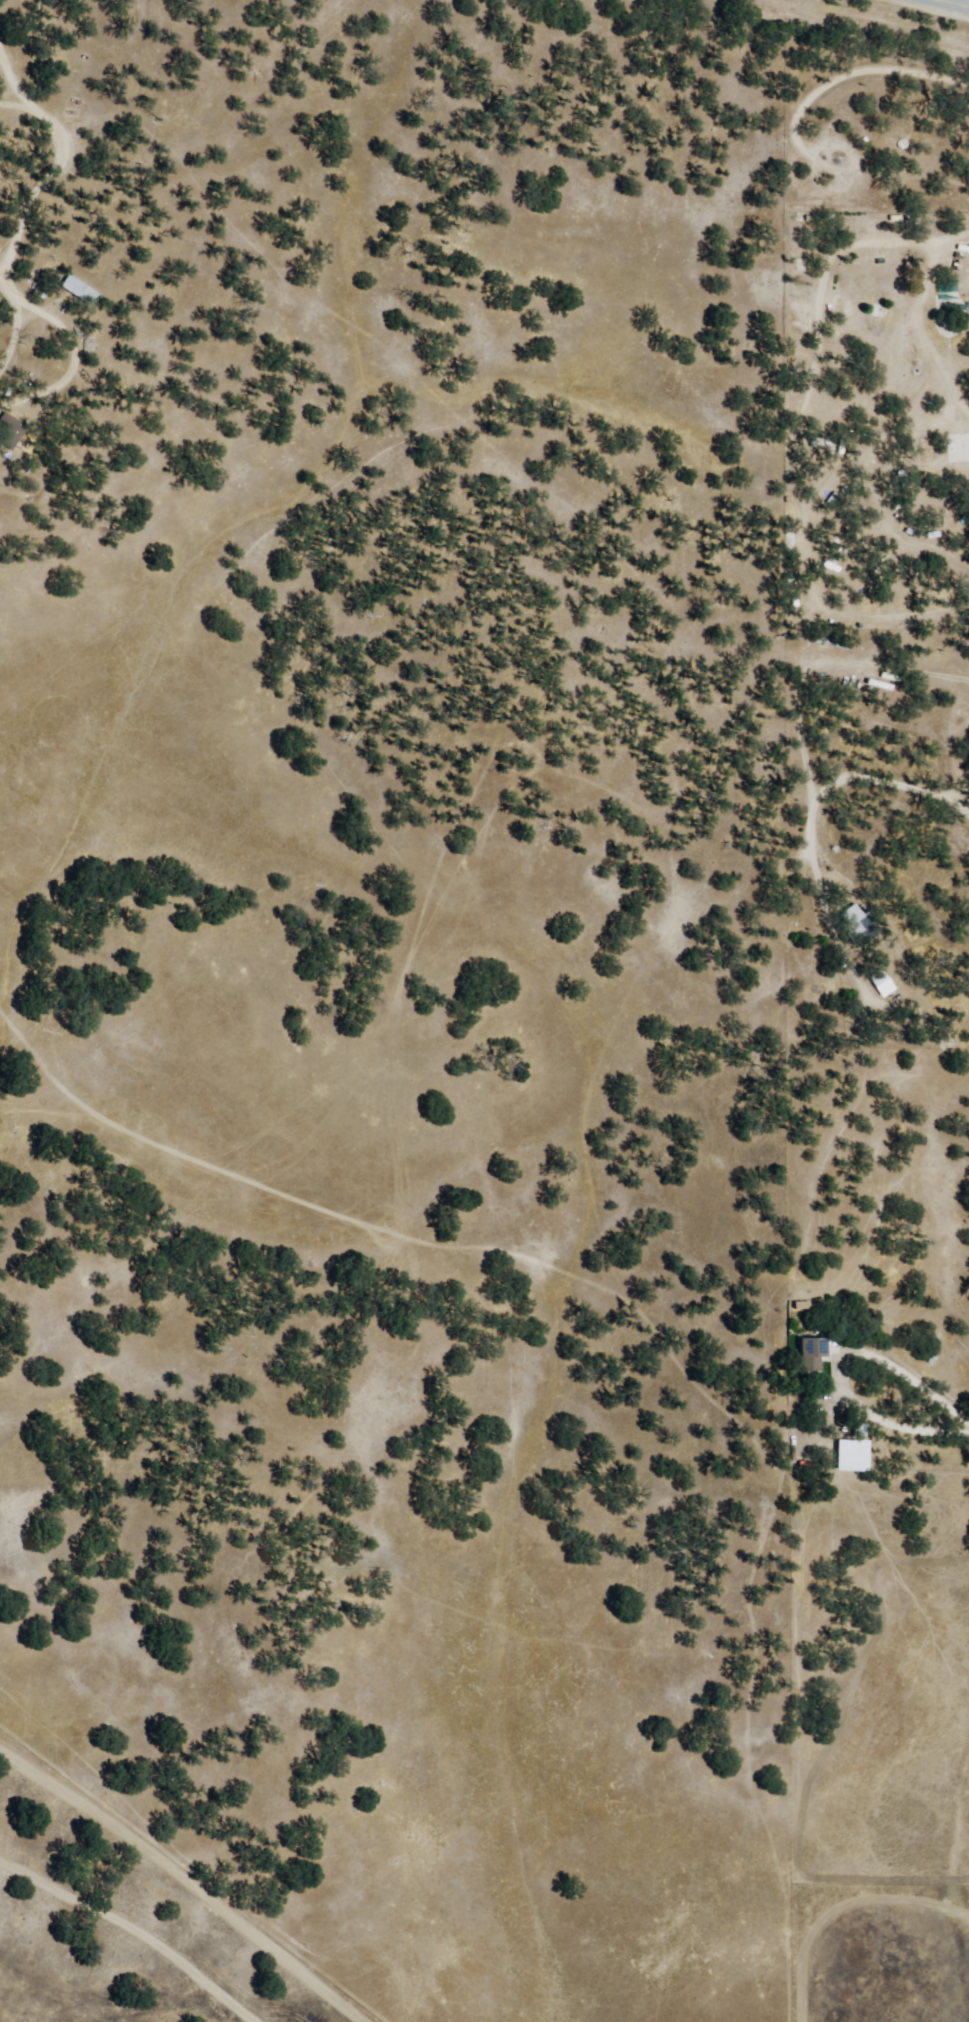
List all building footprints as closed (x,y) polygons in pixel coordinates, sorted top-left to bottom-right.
[(58,287),(86,306),(94,294),(66,275),(58,287)] [(7,451),(23,428),(0,412),(0,446),(7,451)] [(862,687),(887,692),(888,686),(863,680),(862,687)] [(878,936),(859,903),(838,915),(857,948),(878,936)] [(893,992),(882,968),(867,975),(878,999),(893,992)] [(820,1363),(825,1363),(825,1339),(799,1339),(799,1375),(820,1375),(820,1363)]
